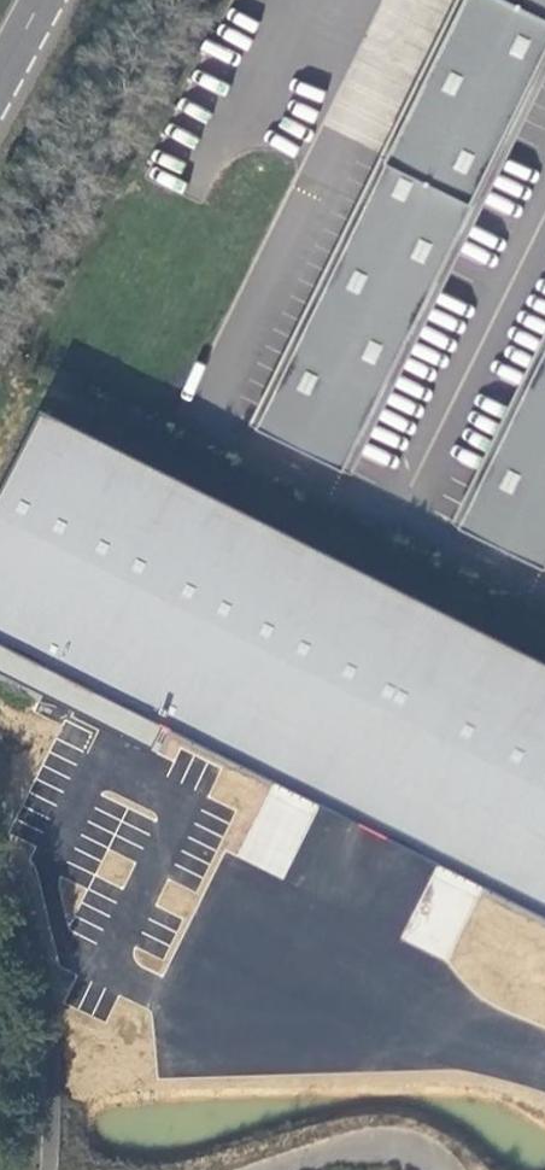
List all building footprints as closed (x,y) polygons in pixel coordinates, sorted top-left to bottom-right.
[(262,422),(350,464),(544,61),(544,0),(466,0),(262,422)] [(465,529),(544,567),(544,364),(465,529)] [(32,419),(0,487),(0,675),(173,757),(180,740),(271,783),(237,856),(277,875),(286,857),(291,859),(317,806),(544,913),(544,660),(32,419)]
